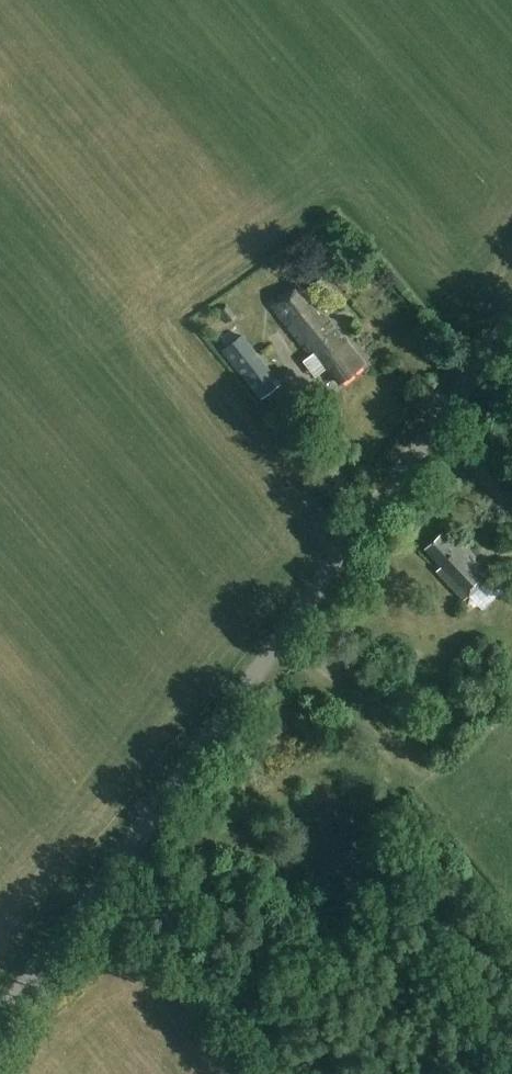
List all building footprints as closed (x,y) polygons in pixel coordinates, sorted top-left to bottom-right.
[(272,306),(283,321),(311,354),(303,361),(315,377),(328,366),(340,381),(364,361),(312,298),(300,283),(272,306)] [(228,305),(219,313),(228,324),(237,316),(228,305)] [(355,319),(348,324),(356,334),(363,328),(355,319)] [(225,348),(223,350),(242,375),(263,360),(243,334),(242,335),(225,348)] [(449,541),(442,534),(427,548),(443,566),(438,569),(465,600),(492,576),(456,535),(449,541)]
